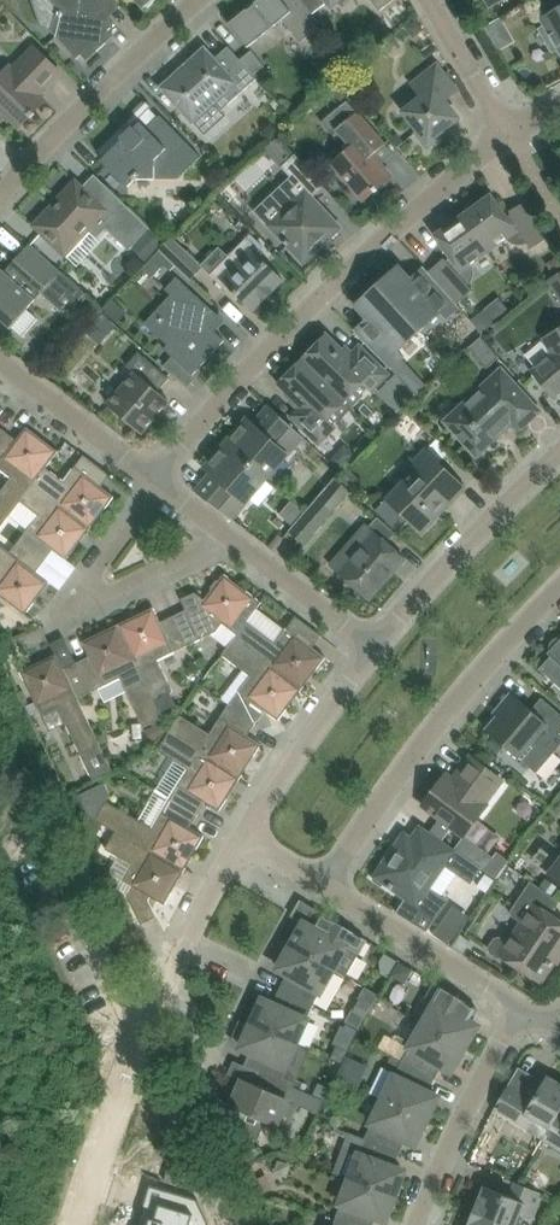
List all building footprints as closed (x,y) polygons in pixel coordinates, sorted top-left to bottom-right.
[(109,18),(121,7),(114,0),(51,0),(59,8),(52,29),(51,31),(77,60),(82,55),(87,61),(114,37),(108,31),(115,25),(109,18)] [(142,9),(147,5),(149,7),(155,0),(134,0),(142,9)] [(255,3),(256,5),(248,11),(247,9),(229,24),(230,25),(247,46),(247,47),(248,48),(282,20),(301,43),(322,26),(312,13),(301,0),(259,0),(255,3)] [(312,13),(327,2),(331,7),(340,0),(301,0),(312,13)] [(380,11),(394,0),(371,0),(380,11)] [(538,30),(552,54),(559,50),(559,9),(542,19),(546,26),(542,28),(538,30)] [(415,19),(404,28),(410,35),(415,36),(423,29),(415,19)] [(382,21),(366,33),(376,45),(391,33),(382,21)] [(61,73),(34,47),(13,69),(10,66),(0,76),(0,109),(19,128),(30,116),(32,118),(36,114),(34,112),(46,101),(39,95),(61,73)] [(179,72),(162,88),(193,122),(214,102),(222,111),(257,79),(252,74),(250,71),(239,59),(229,47),(215,59),(205,49),(187,65),(179,72)] [(239,59),(252,74),(263,65),(251,49),(239,59)] [(458,91),(445,75),(437,65),(412,85),(422,97),(404,112),(419,131),(417,133),(428,147),(442,136),(440,133),(459,118),(446,101),(458,91)] [(337,83),(328,90),(340,103),(348,96),(337,83)] [(347,152),(345,154),(333,164),(337,169),(334,172),(343,183),(346,180),(364,201),(375,192),(376,193),(379,189),(390,183),(388,180),(392,177),(380,163),(373,155),(385,145),(359,114),(352,107),(327,129),(340,144),(347,152)] [(156,177),(179,179),(201,157),(160,115),(147,128),(141,122),(134,128),(133,126),(121,138),(118,136),(100,154),(104,158),(102,160),(129,187),(135,181),(141,175),(154,175),(154,179),(156,179),(156,177)] [(278,137),(265,149),(282,167),(295,155),(278,137)] [(269,226),(304,263),(322,246),(319,242),(338,224),(313,198),(325,187),(295,155),(282,167),(291,177),(270,196),(285,211),(269,226)] [(50,209),(34,226),(65,256),(90,230),(101,217),(109,224),(106,227),(129,247),(149,227),(96,176),(84,188),(76,181),(60,197),(63,199),(52,211),(50,209)] [(473,209),(463,216),(489,252),(507,239),(513,243),(520,244),(528,243),(531,249),(549,238),(528,201),(509,212),(511,215),(508,218),(491,195),(473,209)] [(445,258),(429,272),(457,305),(473,291),(469,286),(473,279),(474,272),(471,264),(489,252),(463,216),(435,236),(451,258),(447,261),(445,258)] [(149,231),(133,249),(146,261),(162,243),(149,231)] [(160,250),(159,250),(175,266),(191,280),(204,267),(172,237),(160,250)] [(264,254),(248,238),(228,257),(235,264),(217,281),(237,301),(240,298),(253,311),(264,300),(264,301),(274,292),(273,291),(284,280),(261,257),(264,254)] [(11,328),(21,337),(38,318),(27,309),(42,293),(62,310),(72,310),(86,294),(61,271),(30,244),(10,266),(13,268),(7,275),(0,269),(0,318),(11,328)] [(175,266),(159,250),(143,269),(153,278),(165,264),(171,270),(175,266)] [(419,331),(440,313),(446,319),(459,307),(457,305),(429,272),(425,268),(424,268),(412,280),(399,267),(395,270),(392,269),(382,279),(383,282),(378,286),(419,331)] [(554,277),(547,281),(559,303),(559,273),(554,277)] [(164,349),(193,375),(225,341),(214,330),(221,323),(220,317),(177,277),(165,290),(172,296),(173,307),(152,330),(168,345),(164,349)] [(368,319),(356,331),(355,331),(391,369),(405,357),(399,350),(419,331),(378,286),(373,291),(370,290),(359,299),(360,302),(356,306),(368,319)] [(91,300),(85,308),(85,314),(93,321),(102,310),(91,300)] [(114,300),(104,311),(115,321),(125,310),(114,300)] [(102,314),(86,333),(101,346),(117,327),(102,314)] [(540,380),(556,399),(559,395),(559,330),(544,339),(553,354),(532,371),(540,380)] [(350,357),(327,335),(303,359),(343,398),(359,382),(361,380),(367,385),(369,387),(372,391),(389,374),(360,346),(350,357)] [(482,337),(469,349),(487,369),(500,358),(482,337)] [(141,434),(169,401),(158,392),(169,379),(139,353),(127,366),(135,374),(108,405),(141,434)] [(324,417),(343,398),(303,359),(279,384),(301,406),(291,417),(320,445),(336,428),(330,423),(324,417)] [(541,411),(524,394),(501,369),(445,422),(477,457),(512,425),(519,432),(541,411)] [(402,379),(383,398),(390,404),(408,386),(402,379)] [(226,443),(267,479),(304,437),(269,406),(254,423),(247,418),(226,443)] [(0,439),(0,468),(12,478),(0,493),(0,529),(21,502),(34,485),(46,468),(59,452),(58,451),(56,452),(37,438),(39,436),(27,427),(17,440),(5,432),(0,439)] [(267,479),(226,443),(204,468),(210,474),(195,492),(233,520),(267,479)] [(341,447),(329,459),(340,470),(356,454),(348,447),(341,447)] [(387,499),(376,511),(397,531),(408,520),(423,533),(440,516),(465,489),(466,488),(462,484),(449,471),(440,463),(426,450),(412,464),(416,469),(387,499)] [(34,485),(91,528),(93,526),(91,524),(104,507),(106,509),(115,497),(102,487),(110,476),(84,456),(64,482),(46,468),(34,485)] [(289,532),(305,546),(335,512),(353,492),(335,477),(318,497),(289,532)] [(89,531),(91,528),(34,485),(21,502),(39,516),(19,542),(45,561),(54,550),(67,560),(76,548),(74,547),(87,530),(89,531)] [(351,560),(339,573),(370,600),(393,573),(402,563),(405,559),(387,543),(396,533),(378,517),(369,527),(365,524),(341,552),(351,560)] [(19,542),(10,553),(0,545),(0,595),(25,615),(34,603),(32,601),(47,582),(49,584),(50,583),(37,573),(45,561),(19,542)] [(223,624),(237,635),(248,621),(262,603),(225,575),(205,600),(196,593),(182,600),(187,610),(174,616),(188,646),(217,632),(223,624)] [(159,660),(188,646),(174,616),(161,622),(154,608),(140,614),(141,616),(122,626),(121,623),(118,625),(155,701),(156,701),(174,692),(159,660)] [(296,616),(281,636),(276,643),(248,621),(237,635),(238,635),(235,638),(302,689),(304,687),(302,685),(315,668),(317,670),(326,658),(313,648),(322,636),(296,616)] [(77,663),(91,692),(121,678),(144,728),(164,718),(156,701),(155,701),(118,625),(115,626),(116,628),(97,638),(96,635),(83,642),(90,657),(77,663)] [(257,723),(265,711),(278,721),(288,709),(286,707),(298,690),(300,692),(302,689),(235,638),(223,655),(251,676),(230,704),(257,723)] [(559,638),(556,639),(553,641),(551,644),(550,648),(550,651),(548,653),(551,657),(539,669),(557,686),(559,689),(559,638)] [(91,692),(77,663),(64,669),(57,654),(56,655),(57,657),(35,667),(34,665),(21,672),(42,716),(59,708),(82,757),(102,748),(78,699),(91,692)] [(532,710),(510,692),(492,713),(498,717),(486,730),(537,774),(559,747),(559,735),(559,734),(559,713),(542,698),(532,710)] [(257,723),(230,704),(210,735),(181,716),(170,732),(170,733),(241,778),(242,775),(240,774),(252,756),(254,757),(262,745),(248,736),(257,723)] [(241,778),(170,733),(170,732),(158,751),(188,770),(170,799),(198,815),(206,803),(220,811),(228,799),(226,798),(237,779),(239,781),(241,778)] [(503,781),(490,771),(471,757),(453,780),(446,775),(423,805),(464,836),(487,805),(485,803),(503,781)] [(89,817),(95,820),(116,832),(116,831),(185,871),(186,868),(184,867),(195,848),(197,849),(205,836),(190,828),(198,815),(170,799),(153,828),(108,802),(112,795),(106,783),(80,795),(89,817)] [(400,841),(375,876),(385,883),(385,884),(388,887),(389,886),(403,896),(393,911),(426,932),(435,919),(448,901),(441,896),(457,873),(471,883),(474,879),(481,868),(442,840),(441,840),(432,833),(422,826),(412,839),(405,834),(400,841)] [(116,831),(116,832),(106,849),(132,864),(123,880),(133,886),(127,895),(142,925),(157,917),(149,900),(151,897),(165,905),(173,892),(170,891),(181,872),(183,873),(185,871),(116,831)] [(497,852),(484,870),(496,878),(509,861),(497,852)] [(550,873),(549,874),(559,882),(559,860),(550,873)] [(554,898),(530,882),(510,912),(511,917),(521,924),(508,944),(500,938),(496,939),(490,947),(491,952),(499,957),(503,956),(541,982),(559,955),(559,921),(551,916),(559,903),(559,902),(554,898)] [(313,928),(309,925),(304,923),(300,930),(291,946),(334,970),(346,977),(366,942),(367,941),(354,933),(321,914),(313,928)] [(461,934),(453,947),(463,954),(471,941),(461,934)] [(287,974),(280,989),(313,1006),(320,993),(321,993),(334,970),(291,946),(278,969),(287,974)] [(400,962),(392,975),(402,981),(409,980),(414,970),(400,962)] [(435,1003),(423,1024),(465,1049),(478,1026),(470,1021),(477,1008),(436,984),(428,998),(435,1003)] [(263,999),(252,1024),(296,1044),(307,1019),(313,1006),(280,989),(272,1004),(263,999)] [(359,1014),(352,1025),(360,1029),(366,1018),(372,1008),(379,995),(372,991),(364,1004),(358,1000),(352,1010),(359,1014)] [(245,1040),(241,1048),(245,1050),(250,1052),(245,1066),(258,1072),(280,1080),(285,1068),(296,1044),(252,1024),(245,1040)] [(442,1067),(447,1070),(451,1072),(465,1049),(423,1024),(409,1048),(410,1048),(402,1062),(436,1080),(442,1067)] [(337,1045),(331,1058),(343,1064),(349,1051),(337,1045)] [(343,1064),(336,1078),(355,1087),(365,1065),(347,1056),(343,1064)] [(381,1067),(369,1093),(383,1100),(427,1121),(435,1105),(439,1097),(434,1095),(429,1092),(436,1080),(402,1062),(396,1074),(381,1067)] [(232,1086),(225,1102),(228,1104),(231,1105),(237,1108),(234,1116),(238,1132),(257,1141),(266,1121),(277,1125),(277,1124),(288,1100),(297,1104),(318,1113),(323,1100),(304,1091),(293,1086),(280,1080),(258,1072),(253,1085),(248,1082),(243,1080),(239,1089),(232,1086)] [(550,1128),(558,1114),(559,1114),(559,1112),(559,1084),(547,1076),(534,1099),(509,1085),(494,1111),(543,1140),(550,1128)] [(325,1100),(330,1088),(318,1082),(312,1094),(325,1100)] [(415,1145),(419,1137),(427,1121),(383,1100),(371,1124),(372,1124),(365,1139),(401,1154),(406,1141),(415,1145)] [(559,1114),(558,1114),(550,1128),(543,1140),(559,1150),(559,1115),(559,1114)] [(345,1150),(336,1174),(350,1179),(396,1196),(402,1180),(405,1171),(400,1169),(395,1167),(401,1154),(365,1139),(352,1133),(345,1150)] [(165,1181),(177,1185),(182,1173),(169,1169),(165,1181)] [(263,1174),(253,1179),(260,1194),(270,1189),(263,1174)] [(396,1196),(350,1179),(341,1204),(341,1205),(336,1219),(354,1224),(374,1224),(377,1218),(386,1221),(396,1196)] [(473,1212),(504,1224),(517,1224),(521,1213),(534,1218),(543,1194),(515,1183),(510,1197),(485,1187),(479,1201),(478,1201),(473,1212)] [(209,1224),(198,1199),(168,1190),(167,1192),(159,1220),(150,1217),(149,1219),(150,1219),(148,1224),(209,1224)] [(473,1212),(468,1224),(469,1224),(504,1224),(473,1212)]
